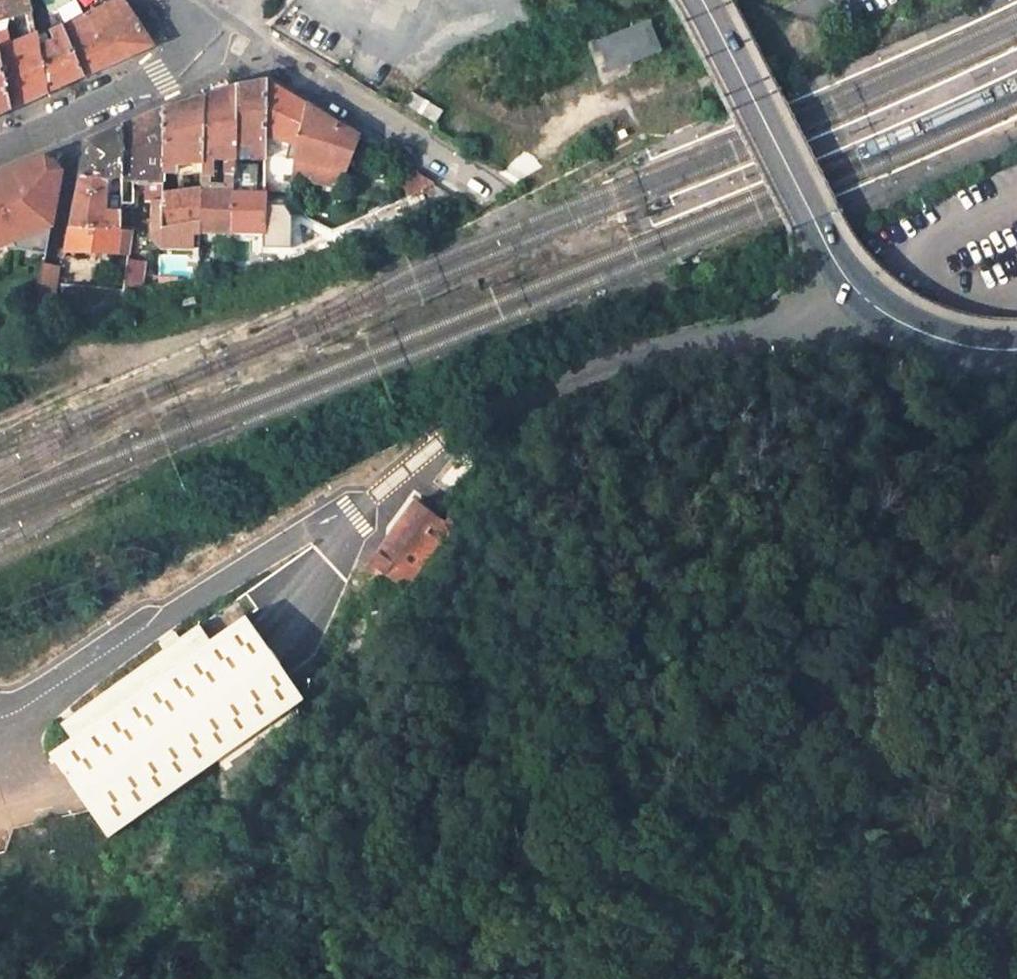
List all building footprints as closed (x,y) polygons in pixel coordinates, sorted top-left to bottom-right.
[(3,48),(2,41),(8,39),(7,31),(7,18),(32,11),(29,0),(0,0),(0,50),(3,48)] [(47,92),(150,46),(146,41),(120,0),(115,0),(110,2),(50,32),(57,46),(40,53),(47,92)] [(50,13),(73,0),(43,0),(50,13)] [(649,21),(597,42),(609,72),(661,51),(649,21)] [(40,53),(38,42),(0,55),(0,69),(8,110),(29,100),(47,92),(40,53)] [(8,110),(0,69),(0,113),(8,110)] [(267,86),(235,89),(233,139),(249,140),(249,157),(265,158),(265,135),(267,86)] [(267,86),(265,135),(289,144),(285,160),(293,160),(305,108),(267,86)] [(230,231),(231,191),(232,154),(233,139),(235,89),(203,99),(201,174),(214,174),(214,161),(224,162),(222,191),(200,192),(199,221),(199,229),(230,231)] [(442,112),(411,93),(404,105),(435,123),(442,112)] [(192,181),(200,181),(201,174),(203,99),(162,112),(161,174),(173,173),(174,177),(192,177),(192,181)] [(358,140),(305,108),(293,160),(294,161),(344,170),(346,170),(358,140)] [(199,229),(199,221),(160,227),(160,195),(161,174),(162,112),(119,130),(120,178),(144,178),(144,201),(151,202),(150,236),(160,248),(198,249),(199,229)] [(120,178),(119,130),(83,144),(68,229),(119,230),(119,212),(113,212),(113,218),(99,218),(100,196),(119,196),(120,178)] [(265,135),(265,158),(285,160),(289,144),(265,135)] [(231,191),(241,191),(241,163),(241,154),(232,154),(231,191)] [(0,176),(0,242),(13,237),(17,246),(32,239),(46,242),(59,164),(51,157),(0,176)] [(344,170),(294,161),(293,180),(338,189),(344,170)] [(415,174),(402,180),(409,194),(431,184),(415,174)] [(192,193),(200,192),(200,181),(192,181),(192,193)] [(241,191),(231,191),(230,231),(263,231),(264,192),(241,191)] [(200,192),(192,193),(160,195),(160,227),(199,221),(200,192)] [(119,230),(68,229),(64,251),(117,253),(119,230)] [(32,239),(17,246),(43,256),(46,242),(32,239)] [(130,259),(128,278),(146,280),(148,261),(130,259)] [(41,267),(35,299),(53,299),(55,269),(41,267)] [(407,577),(441,532),(409,507),(367,563),(380,574),(389,563),(407,577)] [(322,597),(272,633),(297,668),(347,634),(322,597)] [(200,625),(60,724),(71,739),(49,755),(108,839),(304,701),(245,617),(211,641),(200,625)] [(220,812),(311,737),(304,720),(202,788),(220,812)]
